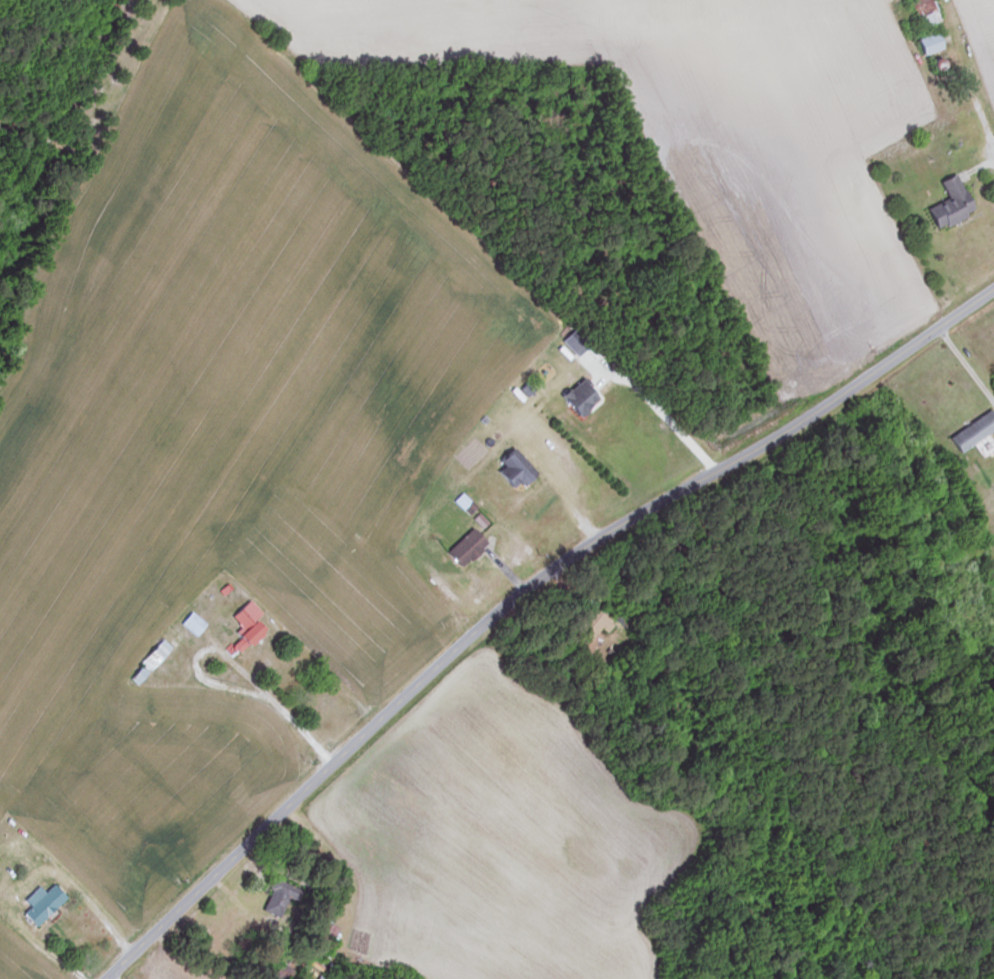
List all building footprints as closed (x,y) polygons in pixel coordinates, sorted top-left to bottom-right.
[(930,0),(906,0),(918,30),(939,22),(930,0)] [(939,48),(934,33),(913,40),(919,56),(939,48)] [(971,213),(954,173),(936,180),(944,199),(923,208),(932,229),(971,213)] [(993,428),(993,418),(988,409),(944,438),(955,454),(993,428)] [(508,491),(531,473),(511,446),(494,459),(501,467),(494,473),(508,491)] [(484,544),(469,528),(444,553),(459,569),(484,544)] [(227,643),(236,654),(261,633),(251,621),(259,614),(247,600),(229,615),(242,631),(227,643)] [(203,624),(188,611),(178,624),(193,636),(203,624)] [(168,645),(156,637),(137,666),(149,674),(168,645)] [(286,899),(295,903),(301,891),(273,878),(258,911),(277,919),(286,899)] [(21,915),(33,928),(64,898),(51,884),(42,893),(37,887),(22,901),(28,908),(21,915)]
